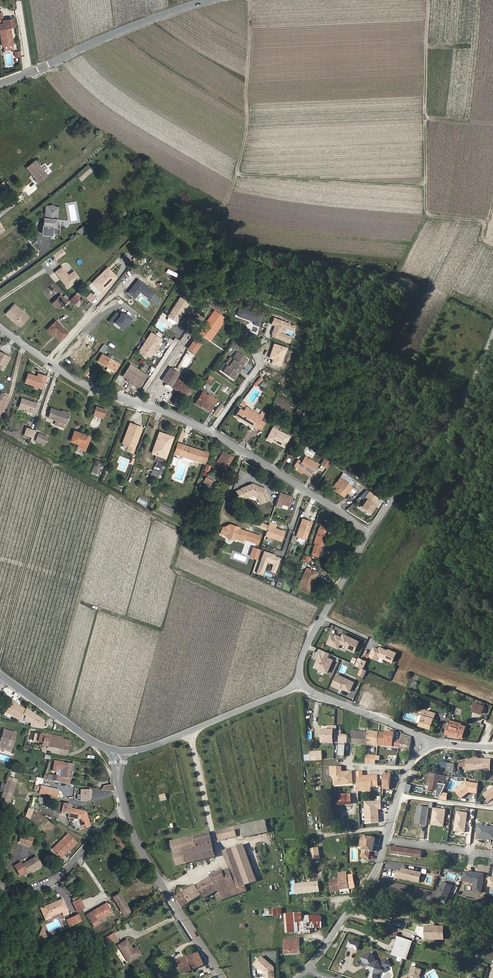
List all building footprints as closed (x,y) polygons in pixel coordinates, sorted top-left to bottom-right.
[(0,37),(2,37),(3,47),(14,45),(10,20),(4,21),(0,21),(0,34),(0,37)] [(36,162),(27,170),(30,173),(39,166),(36,162)] [(39,166),(30,173),(36,180),(36,181),(39,185),(48,177),(39,166)] [(56,206),(44,205),(43,226),(42,226),(41,234),(51,234),(51,232),(55,232),(56,226),(54,226),(56,206)] [(83,226),(77,231),(80,234),(86,229),(83,226)] [(63,266),(56,270),(67,287),(80,279),(74,271),(69,275),(63,266)] [(104,285),(113,276),(107,269),(92,284),(101,293),(106,287),(104,285)] [(175,281),(177,272),(167,269),(164,278),(175,281)] [(153,294),(141,284),(138,281),(128,293),(135,298),(140,292),(149,299),(153,294)] [(63,304),(58,299),(52,305),(57,309),(63,304)] [(188,304),(179,299),(168,317),(176,323),(188,304)] [(14,304),(6,314),(20,327),(29,318),(14,304)] [(263,316),(240,308),(237,316),(255,322),(254,324),(259,326),(260,324),(263,316)] [(199,332),(211,341),(226,319),(215,310),(199,332)] [(124,330),(133,319),(124,312),(121,316),(117,313),(111,319),(109,321),(114,325),(115,323),(124,330)] [(281,333),(283,329),(284,327),(294,331),(296,326),(275,318),(273,323),(272,325),(275,326),(271,336),(279,339),(290,343),(292,337),(281,333)] [(57,334),(62,339),(69,333),(57,321),(48,329),(55,336),(57,334)] [(157,347),(161,341),(151,335),(145,344),(157,351),(159,348),(157,347)] [(188,349),(195,354),(202,344),(195,340),(188,349)] [(155,355),(157,351),(145,344),(140,352),(150,359),(153,353),(155,355)] [(280,367),(287,348),(279,345),(275,344),(270,358),(274,359),(272,364),(280,367)] [(0,352),(0,369),(3,370),(10,357),(0,352)] [(98,363),(116,374),(121,366),(103,355),(98,363)] [(232,362),(234,363),(231,366),(240,373),(248,363),(238,355),(232,362)] [(227,368),(222,374),(232,382),(240,373),(231,366),(229,369),(227,368)] [(124,378),(129,381),(128,383),(131,385),(139,372),(131,367),(124,378)] [(161,383),(185,399),(191,390),(176,380),(178,377),(173,374),(174,372),(170,370),(161,383)] [(42,392),(47,375),(39,372),(38,375),(29,372),(24,386),(42,392)] [(135,387),(136,386),(139,388),(146,377),(139,372),(131,385),(135,387)] [(257,387),(263,379),(260,376),(254,385),(257,387)] [(232,390),(226,386),(223,390),(229,395),(232,390)] [(205,399),(207,397),(201,394),(193,406),(199,409),(199,408),(209,414),(215,405),(205,399)] [(216,402),(207,396),(207,397),(205,399),(215,405),(216,402)] [(22,400),(19,410),(33,414),(36,405),(22,400)] [(96,408),(94,415),(100,417),(102,410),(96,408)] [(216,419),(222,411),(218,408),(212,416),(216,419)] [(294,415),(300,418),(304,411),(299,408),(294,415)] [(259,416),(246,409),(243,414),(256,421),(259,416)] [(50,410),(47,419),(54,421),(57,422),(55,427),(63,430),(68,416),(50,410)] [(256,421),(243,414),(238,422),(255,432),(256,430),(259,424),(263,418),(259,416),(256,421)] [(126,452),(133,454),(141,430),(131,426),(123,444),(129,447),(126,452)] [(289,436),(272,428),(267,439),(271,442),(273,440),(281,444),(282,441),(286,443),(289,436)] [(32,438),(34,432),(27,429),(24,436),(32,438)] [(72,433),(68,443),(77,447),(83,449),(87,438),(72,433)] [(173,440),(159,435),(156,442),(158,443),(153,457),(165,461),(173,440)] [(39,436),(36,444),(45,447),(48,439),(39,436)] [(283,448),(286,443),(282,441),(281,444),(273,440),(271,442),(283,448)] [(200,467),(204,456),(182,448),(178,457),(193,462),(192,464),(200,467)] [(226,469),(234,457),(224,451),(216,464),(226,469)] [(209,459),(209,458),(204,456),(200,467),(205,469),(209,459)] [(318,463),(311,459),(309,461),(303,456),(298,463),(295,461),(292,468),(296,470),(296,469),(309,477),(318,463)] [(326,468),(329,462),(323,458),(320,464),(326,468)] [(86,471),(89,462),(83,460),(80,469),(86,471)] [(98,476),(101,464),(94,462),(91,474),(98,476)] [(159,481),(163,471),(156,469),(152,479),(159,481)] [(207,477),(214,481),(216,476),(209,472),(207,477)] [(346,478),(342,475),(340,478),(350,486),(353,482),(347,477),(346,478)] [(337,489),(335,490),(337,492),(338,490),(343,494),(347,489),(348,490),(351,486),(350,486),(340,478),(333,486),(337,489)] [(243,497),(251,494),(252,495),(253,495),(255,496),(259,505),(268,501),(263,490),(251,485),(239,490),(243,497)] [(367,512),(373,506),(371,504),(376,498),(367,491),(362,498),(363,499),(359,505),(367,512)] [(290,507),(293,498),(280,493),(275,506),(280,508),(281,504),(290,507)] [(146,506),(148,501),(138,497),(136,502),(146,506)] [(305,540),(312,522),(303,519),(296,537),(305,540)] [(322,521),(311,550),(318,553),(330,523),(322,521)] [(242,542),(246,531),(238,529),(239,528),(229,524),(229,527),(225,525),(224,528),(221,527),(219,533),(225,535),(227,539),(232,540),(235,539),(242,542)] [(275,527),(269,525),(265,534),(281,540),(285,531),(275,527)] [(256,545),(260,537),(246,531),(243,540),(256,545)] [(259,551),(252,549),(249,558),(256,560),(259,551)] [(275,567),(279,557),(273,555),(274,554),(263,550),(256,572),(261,574),(266,560),(273,563),(271,566),(275,567)] [(308,594),(311,586),(310,585),(315,573),(307,569),(298,589),(308,594)] [(360,641),(345,634),(343,638),(336,635),(335,636),(331,635),(328,643),(338,648),(340,643),(348,646),(347,648),(355,651),(360,641)] [(392,660),(396,651),(389,648),(388,649),(381,646),(380,648),(374,646),(370,654),(377,658),(379,654),(392,660)] [(330,652),(324,650),(322,654),(321,653),(315,666),(328,672),(334,659),(328,656),(330,652)] [(364,668),(367,660),(360,657),(359,659),(357,664),(363,667),(364,668)] [(364,677),(368,669),(364,668),(363,667),(359,674),(364,677)] [(354,682),(338,675),(333,686),(340,689),(341,687),(350,691),(354,682)] [(373,696),(365,692),(362,699),(370,703),(373,696)] [(359,704),(368,708),(370,703),(362,699),(359,704)] [(472,707),(481,711),(484,705),(475,701),(472,707)] [(23,714),(25,710),(16,705),(16,704),(12,702),(6,713),(19,720),(23,714)] [(44,720),(26,708),(25,710),(23,714),(27,717),(25,720),(27,722),(31,723),(31,727),(42,730),(44,720)] [(421,725),(433,728),(437,713),(426,709),(421,725)] [(462,726),(450,723),(447,733),(455,735),(465,738),(468,727),(462,725),(462,726)] [(323,743),(335,744),(336,731),(336,726),(329,726),(329,731),(323,731),(323,743)] [(347,736),(341,736),(341,732),(336,731),(335,744),(347,744),(347,736)] [(390,731),(387,731),(387,734),(385,747),(393,748),(395,733),(390,733),(390,731)] [(353,744),(368,745),(369,733),(352,732),(352,736),(353,736),(353,744)] [(379,733),(369,732),(369,733),(368,745),(378,746),(379,733)] [(385,747),(387,734),(379,733),(378,746),(385,747)] [(5,735),(3,742),(2,742),(1,743),(15,747),(17,738),(5,735)] [(399,750),(410,751),(413,739),(402,735),(399,750)] [(50,740),(45,739),(44,744),(43,747),(70,752),(72,742),(64,740),(50,738),(50,740)] [(13,753),(15,747),(1,743),(0,749),(13,753)] [(492,760),(468,759),(468,770),(492,771),(492,760)] [(447,772),(456,773),(458,764),(448,763),(447,772)] [(72,779),(73,768),(55,765),(54,771),(59,772),(59,769),(62,769),(61,777),(54,775),(53,781),(69,783),(70,778),(72,779)] [(353,784),(352,772),(342,773),(334,773),(335,782),(342,782),(342,784),(353,784)] [(363,777),(363,772),(358,772),(359,790),(359,791),(363,791),(365,793),(371,793),(373,791),(378,791),(378,777),(363,777)] [(384,788),(390,789),(392,773),(386,772),(384,788)] [(433,788),(435,788),(437,774),(431,773),(429,783),(433,784),(433,788)] [(442,779),(447,779),(447,775),(437,774),(435,788),(441,789),(442,779)] [(5,781),(0,795),(0,804),(5,805),(13,784),(5,781)] [(479,792),(480,783),(468,781),(457,789),(462,797),(471,791),(479,792)] [(42,794),(61,798),(62,790),(44,786),(42,794)] [(485,794),(490,801),(492,798),(492,787),(485,794)] [(88,801),(88,790),(81,790),(80,800),(88,801)] [(352,805),(351,796),(333,796),(333,806),(352,805)] [(377,802),(364,802),(365,823),(378,822),(377,808),(380,808),(380,801),(377,802)] [(71,812),(72,808),(73,806),(65,804),(63,810),(71,812)] [(427,807),(417,806),(415,823),(425,824),(427,807)] [(70,818),(79,820),(80,821),(83,828),(91,826),(88,812),(72,808),(70,818)] [(445,809),(433,808),(431,824),(443,826),(445,809)] [(30,820),(33,811),(27,809),(24,817),(30,820)] [(466,813),(456,812),(454,830),(464,831),(466,813)] [(266,822),(235,828),(235,831),(242,830),(244,842),(269,836),(266,822)] [(478,826),(476,836),(492,838),(492,828),(478,826)] [(236,834),(235,831),(235,828),(219,832),(221,837),(236,834)] [(210,834),(195,837),(197,849),(184,851),(187,864),(210,859),(207,848),(213,847),(210,834)] [(66,851),(74,843),(67,835),(53,850),(62,859),(68,852),(66,851)] [(368,861),(370,853),(371,853),(374,839),(363,836),(361,843),(364,843),(360,859),(368,861)] [(184,851),(197,849),(195,837),(171,842),(176,866),(187,864),(184,851)] [(33,842),(25,840),(23,846),(23,847),(30,849),(33,842)] [(68,852),(76,844),(74,843),(66,851),(68,852)] [(393,845),(392,852),(413,855),(414,849),(393,845)] [(233,851),(246,886),(257,882),(243,847),(233,851)] [(246,886),(233,851),(228,852),(240,888),(246,886)] [(211,876),(212,877),(210,878),(184,892),(190,903),(204,895),(201,889),(216,884),(223,900),(232,896),(230,891),(240,888),(228,852),(224,854),(230,870),(211,876)] [(464,861),(465,857),(454,855),(453,864),(460,865),(461,860),(464,861)] [(34,860),(20,868),(19,866),(13,869),(18,879),(25,875),(26,877),(39,869),(34,860)] [(419,881),(422,872),(403,867),(402,870),(398,869),(396,876),(419,881)] [(473,891),(481,892),(483,874),(476,873),(464,871),(460,880),(474,882),(473,891)] [(340,891),(349,890),(347,877),(346,873),(340,874),(338,874),(339,883),(340,891)] [(349,890),(356,889),(354,876),(347,877),(349,890)] [(449,901),(454,886),(444,882),(439,897),(449,901)] [(339,883),(331,884),(332,892),(340,891),(339,883)] [(215,897),(217,902),(223,900),(216,884),(201,889),(204,895),(205,898),(216,891),(219,896),(215,897)] [(297,895),(319,894),(318,884),(296,885),(297,895)] [(248,891),(246,886),(240,888),(230,891),(232,896),(248,891)] [(184,892),(175,897),(182,908),(190,903),(184,892)] [(124,903),(119,894),(113,897),(119,906),(124,903)] [(68,913),(62,898),(40,906),(45,920),(51,918),(50,915),(62,910),(63,914),(68,913)] [(124,903),(119,906),(124,915),(129,912),(124,903)] [(112,913),(107,904),(86,916),(93,928),(98,925),(97,922),(112,913)] [(78,913),(77,912),(69,916),(72,923),(81,919),(78,913)] [(288,914),(289,933),(300,932),(299,924),(301,924),(301,917),(301,914),(288,914)] [(321,919),(314,917),(301,917),(301,924),(309,923),(309,930),(322,928),(321,919)] [(309,934),(309,930),(309,923),(301,924),(299,924),(300,932),(300,934),(309,934)] [(446,924),(428,925),(428,938),(446,937),(446,924)] [(40,930),(36,938),(44,934),(40,926),(40,930)] [(114,944),(118,941),(114,934),(107,939),(110,944),(112,942),(114,944)] [(409,958),(415,940),(399,935),(393,953),(409,958)] [(348,946),(358,950),(361,941),(351,937),(348,946)] [(142,955),(137,947),(133,950),(127,940),(119,946),(130,963),(142,955)] [(284,955),(301,954),(300,940),(283,940),(284,955)] [(199,968),(208,963),(201,952),(193,956),(199,968)] [(378,962),(374,953),(364,957),(369,967),(372,966),(373,971),(371,977),(372,977),(378,977),(380,973),(385,971),(384,969),(392,965),(389,960),(382,963),(381,961),(378,962)] [(199,968),(193,956),(187,959),(192,970),(199,968)] [(259,969),(263,972),(263,977),(273,977),(273,968),(259,956),(252,965),(255,968),(257,967),(259,969)] [(184,974),(192,971),(192,970),(187,959),(186,958),(178,962),(184,974)] [(423,969),(417,967),(414,966),(411,976),(409,977),(409,975),(403,977),(404,977),(422,977),(421,976),(423,969)]
